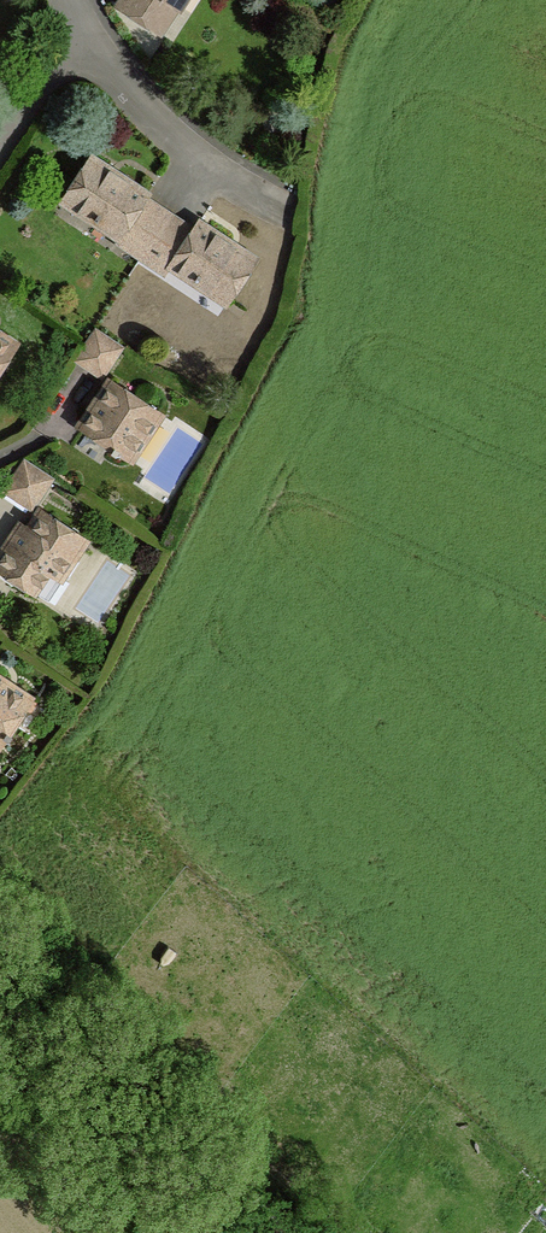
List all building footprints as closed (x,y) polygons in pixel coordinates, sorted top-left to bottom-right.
[(166,0),(122,0),(118,6),(149,27),(166,0)] [(91,159),(64,199),(121,236),(126,230),(146,198),(147,196),(91,159)] [(170,214),(146,198),(126,230),(150,246),(170,214)] [(194,230),(170,214),(150,246),(173,261),(194,230)] [(198,224),(194,230),(173,261),(171,265),(229,301),(255,260),(198,224)] [(121,348),(96,332),(77,360),(102,377),(121,348)] [(14,347),(0,338),(0,368),(14,347)] [(160,412),(114,382),(84,427),(129,457),(160,412)] [(52,479),(25,461),(6,491),(33,508),(52,479)] [(43,513),(31,531),(24,526),(0,563),(0,567),(37,592),(51,570),(59,575),(83,539),(43,513)] [(29,700),(0,682),(0,744),(29,700)]
